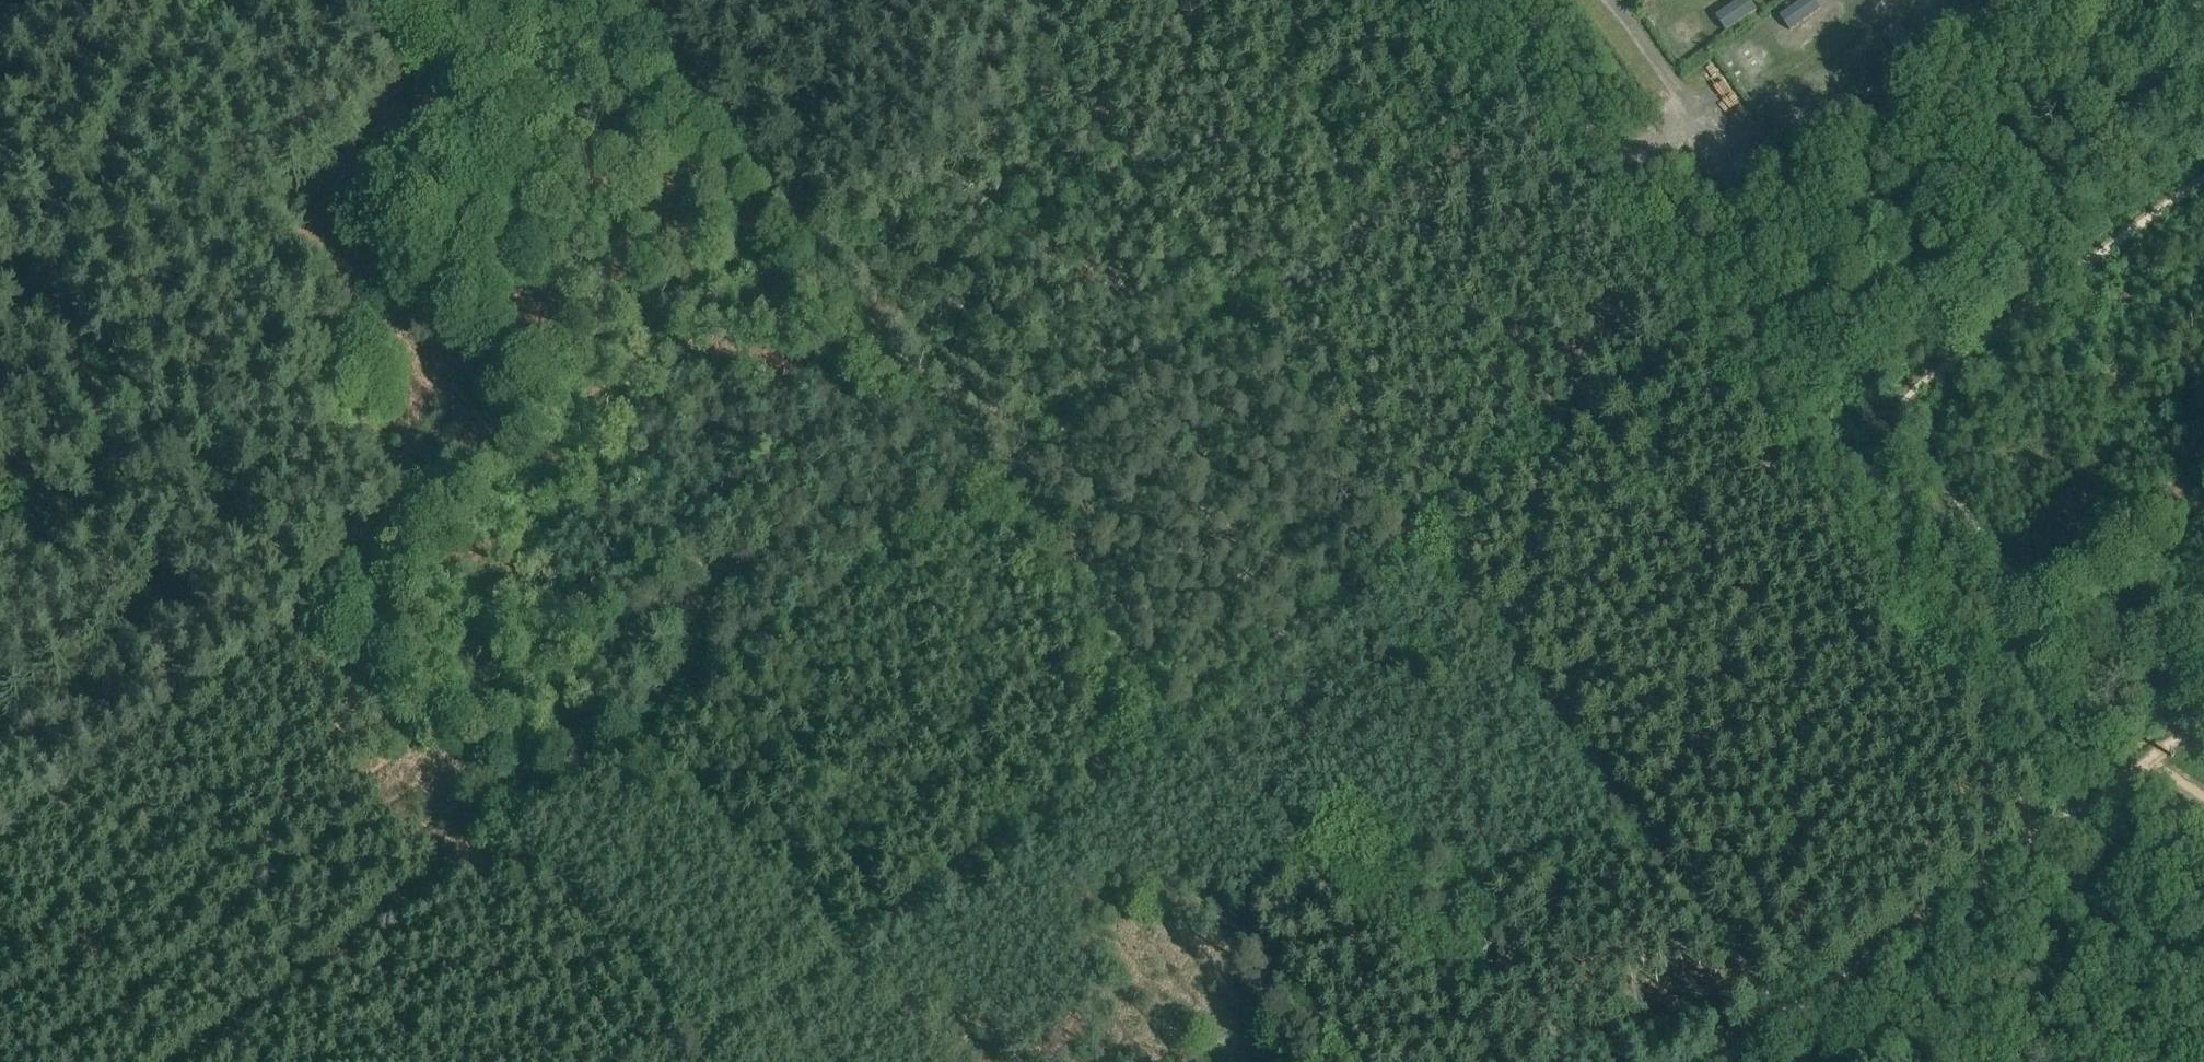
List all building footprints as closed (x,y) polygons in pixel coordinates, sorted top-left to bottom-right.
[(1917,7),(1896,22),(1915,50),(1936,35),(1917,7)] [(1886,41),(1860,56),(1875,81),(1900,66),(1886,41)]
